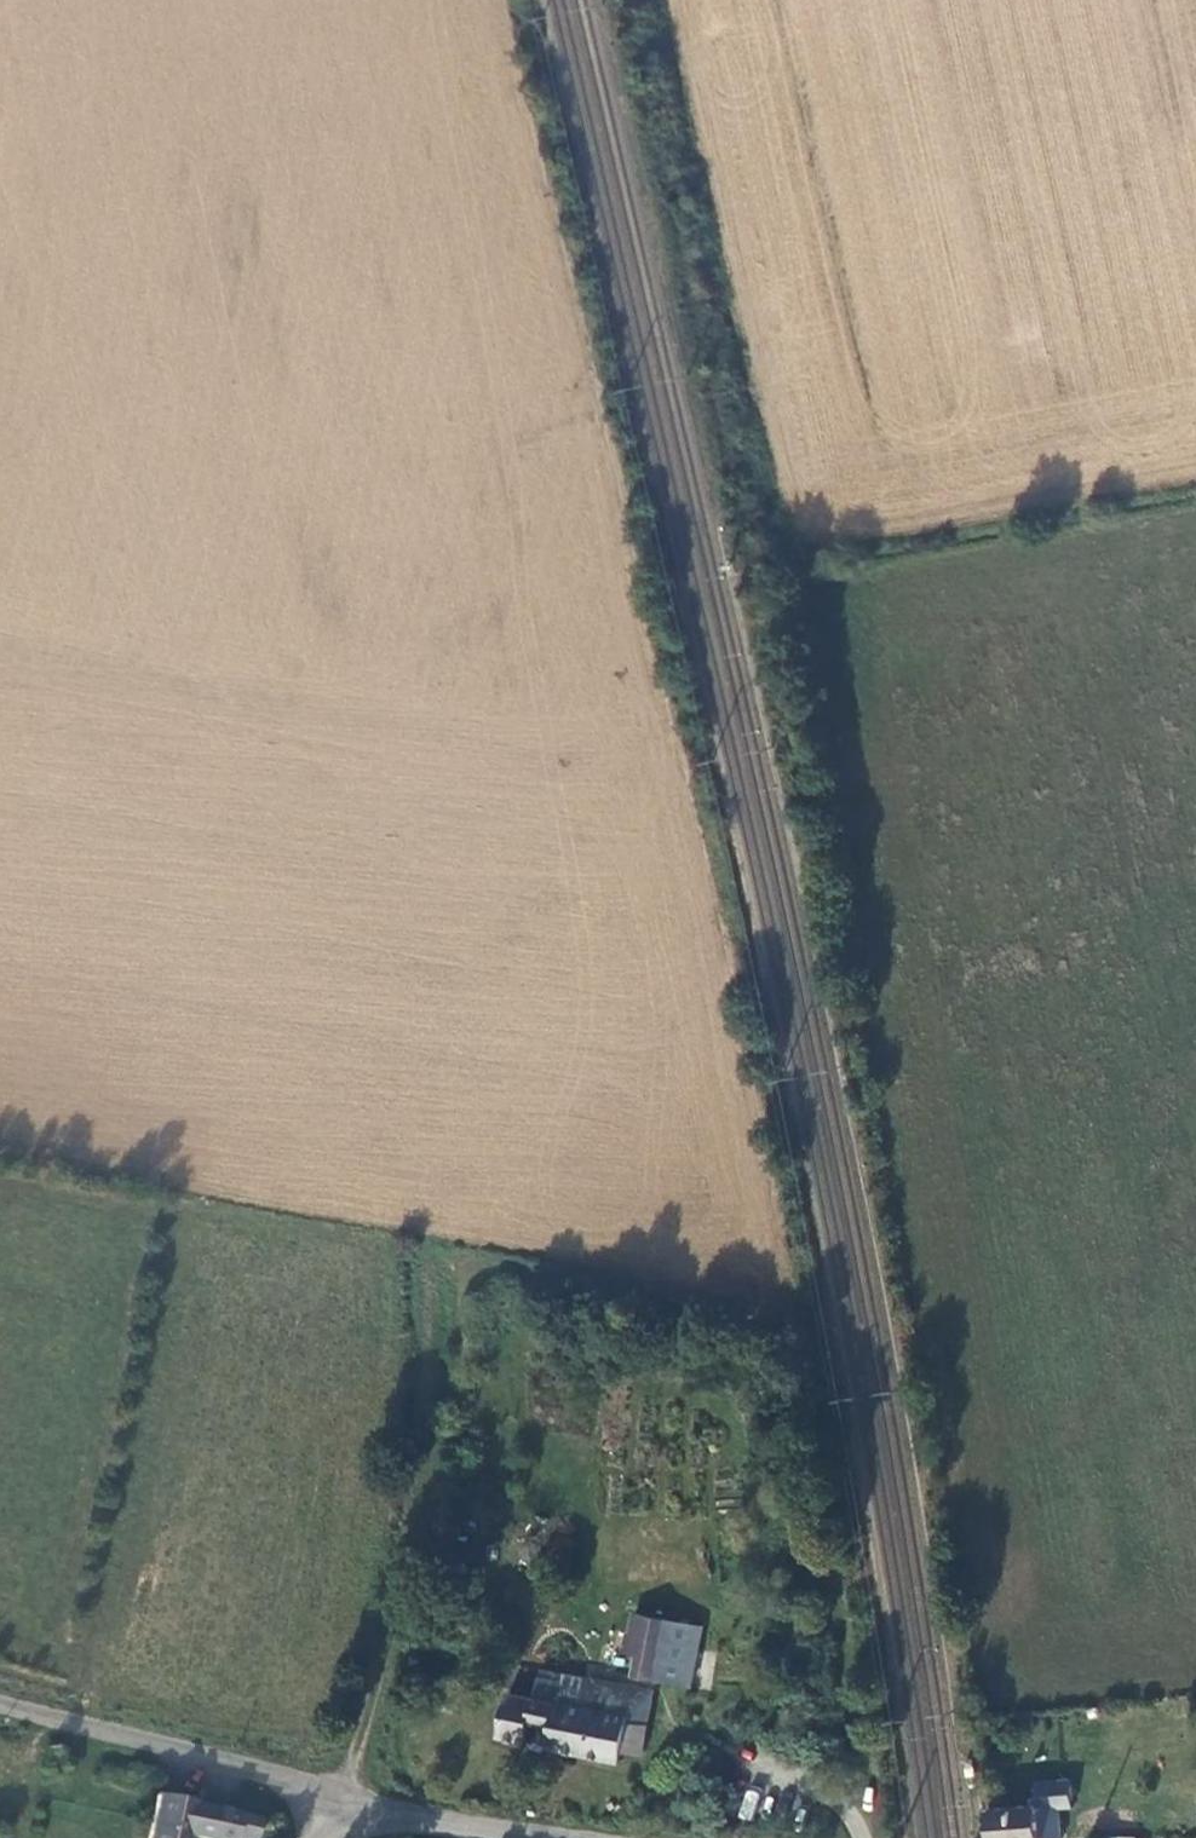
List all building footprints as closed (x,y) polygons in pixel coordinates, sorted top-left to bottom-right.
[(629,1632),(626,1650),(641,1653),(637,1674),(670,1680),(677,1640),(629,1632)] [(624,1755),(641,1758),(648,1721),(632,1718),(638,1687),(565,1674),(563,1683),(539,1680),(535,1701),(508,1697),(501,1737),(528,1741),(531,1723),(555,1727),(551,1747),(623,1760),(624,1755)] [(638,1687),(632,1718),(648,1721),(654,1690),(638,1687)] [(161,1791),(148,1837),(186,1837),(187,1832),(211,1837),(231,1837),(232,1837),(251,1837),(256,1818),(197,1803),(198,1800),(161,1791)] [(1067,1808),(1033,1807),(995,1811),(999,1837),(1069,1837),(1067,1808)]
